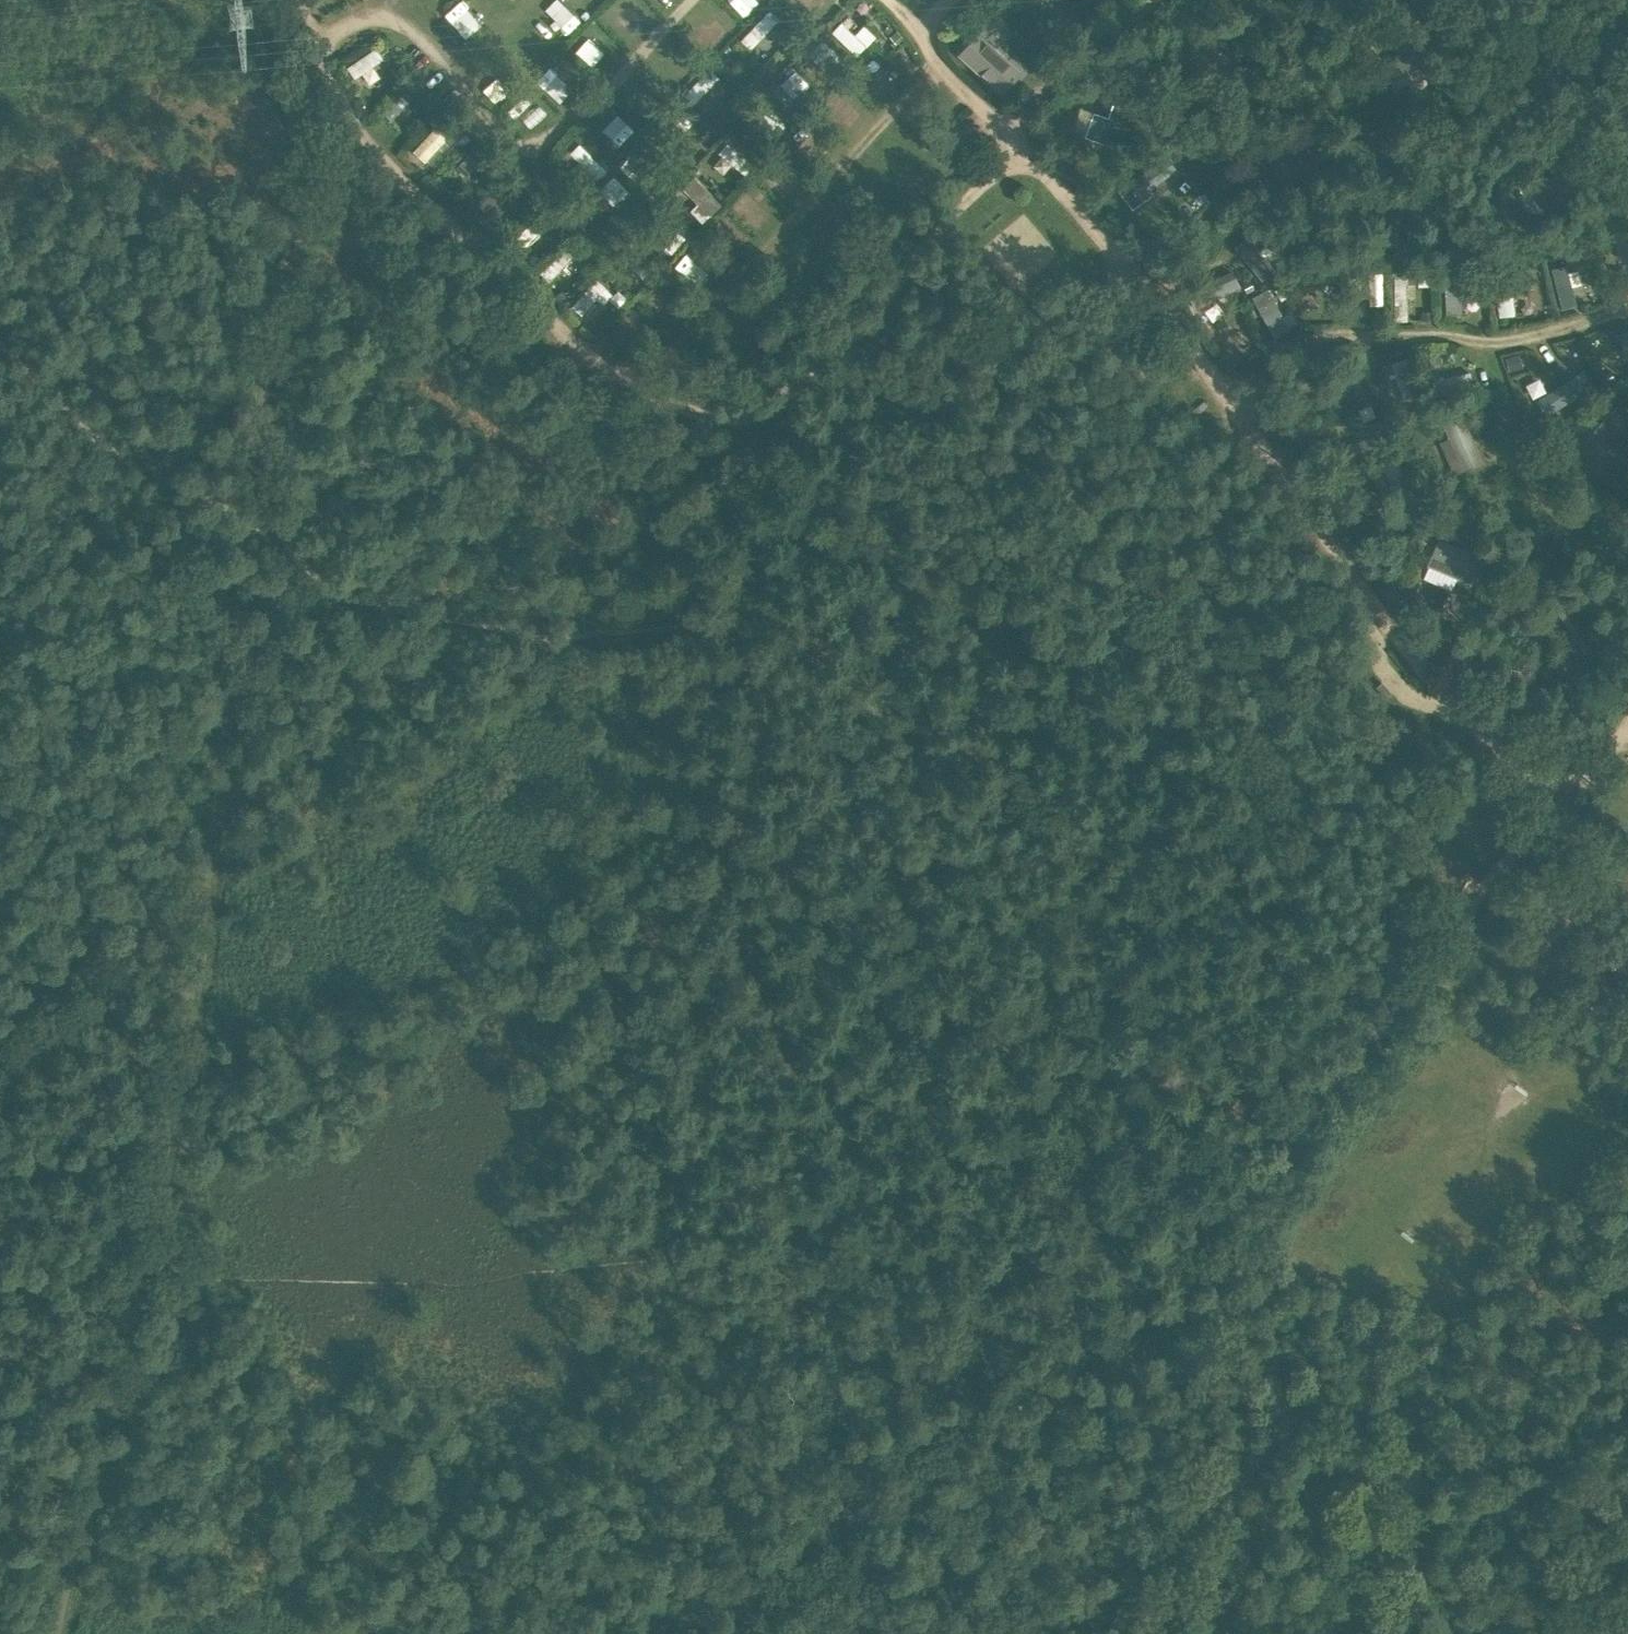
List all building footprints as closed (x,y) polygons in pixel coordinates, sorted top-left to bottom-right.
[(1101,0),(1064,0),(1085,26),(1108,8),(1101,0)] [(771,10),(742,40),(751,49),(780,19),(771,10)] [(840,22),(831,31),(856,55),(865,45),(840,22)] [(897,31),(891,37),(898,45),(904,40),(897,31)] [(1021,73),(979,34),(960,55),(1004,94),(1021,73)] [(1414,38),(1391,63),(1407,78),(1419,67),(1432,78),(1452,55),(1436,40),(1426,50),(1414,38)] [(376,49),(349,67),(356,78),(383,60),(376,49)] [(710,69),(684,96),(694,105),(719,78),(710,69)] [(407,89),(384,112),(392,120),(415,97),(407,89)] [(1120,128),(1127,106),(1114,102),(1108,117),(1094,113),(1094,114),(1081,109),(1073,132),(1086,137),(1086,138),(1107,146),(1116,127),(1120,128)] [(449,114),(415,151),(426,161),(460,125),(449,114)] [(465,135),(457,142),(463,148),(470,140),(465,135)] [(479,142),(457,167),(468,176),(490,152),(479,142)] [(581,144),(571,154),(598,179),(607,170),(581,144)] [(728,144),(719,154),(745,176),(754,166),(728,144)] [(1167,156),(1128,184),(1138,198),(1177,169),(1167,156)] [(1550,177),(1536,176),(1534,209),(1566,212),(1567,178),(1550,177)] [(695,177),(684,188),(712,216),(723,205),(723,204),(695,177)] [(503,181),(479,206),(488,215),(512,190),(503,181)] [(545,211),(513,241),(522,251),(554,221),(545,211)] [(1248,236),(1235,247),(1262,280),(1275,270),(1248,236)] [(572,242),(542,273),(551,282),(581,250),(572,242)] [(628,246),(619,255),(645,280),(654,270),(628,246)] [(1578,252),(1576,264),(1589,266),(1591,254),(1578,252)] [(1501,254),(1491,256),(1493,267),(1502,266),(1501,254)] [(1458,256),(1445,257),(1445,266),(1458,265),(1458,256)] [(1565,264),(1549,268),(1561,310),(1577,305),(1565,264)] [(1445,266),(1444,266),(1447,313),(1463,312),(1460,265),(1458,265),(1445,266)] [(1509,265),(1493,267),(1499,317),(1515,315),(1509,265)] [(1231,270),(1185,293),(1193,309),(1239,287),(1231,270)] [(603,273),(597,278),(598,279),(603,283),(604,285),(610,279),(603,273)] [(1381,274),(1368,274),(1369,306),(1382,305),(1381,274)] [(1406,274),(1393,274),(1394,322),(1407,322),(1406,274)] [(597,278),(573,306),(583,315),(607,287),(604,285),(603,283),(598,279),(597,278)] [(563,291),(556,297),(563,304),(570,298),(563,291)] [(1267,295),(1257,301),(1276,334),(1287,328),(1267,295)] [(1422,312),(1422,320),(1432,320),(1432,312),(1422,312)] [(1618,336),(1627,358),(1627,331),(1618,336)] [(1439,352),(1428,354),(1430,362),(1440,360),(1439,352)] [(1518,353),(1506,356),(1510,369),(1522,365),(1518,353)] [(1408,358),(1392,362),(1403,405),(1419,402),(1408,358)] [(1356,361),(1344,366),(1358,402),(1370,398),(1356,361)] [(1611,370),(1603,374),(1607,382),(1615,378),(1611,370)] [(1584,371),(1538,400),(1547,415),(1593,385),(1584,371)] [(1470,373),(1432,382),(1435,395),(1473,386),(1470,373)] [(1594,431),(1619,455),(1627,445),(1627,397),(1627,396),(1594,431)] [(1397,406),(1387,409),(1389,417),(1399,415),(1397,406)] [(1449,439),(1440,443),(1454,475),(1463,471),(1482,463),(1461,414),(1441,423),(1449,439)] [(1396,418),(1386,421),(1389,429),(1398,426),(1396,418)] [(1397,460),(1381,468),(1399,511),(1416,504),(1397,460)] [(1482,558),(1438,539),(1426,567),(1470,586),(1482,558)]
